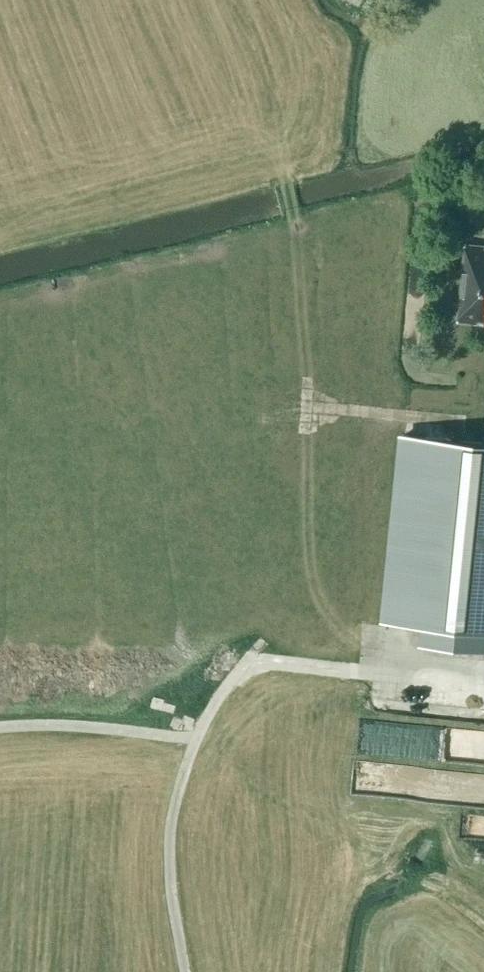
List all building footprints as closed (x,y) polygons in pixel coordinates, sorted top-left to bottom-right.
[(465,244),(457,321),(483,324),(483,246),(465,244)] [(474,549),(483,550),(483,449),(474,549)]
